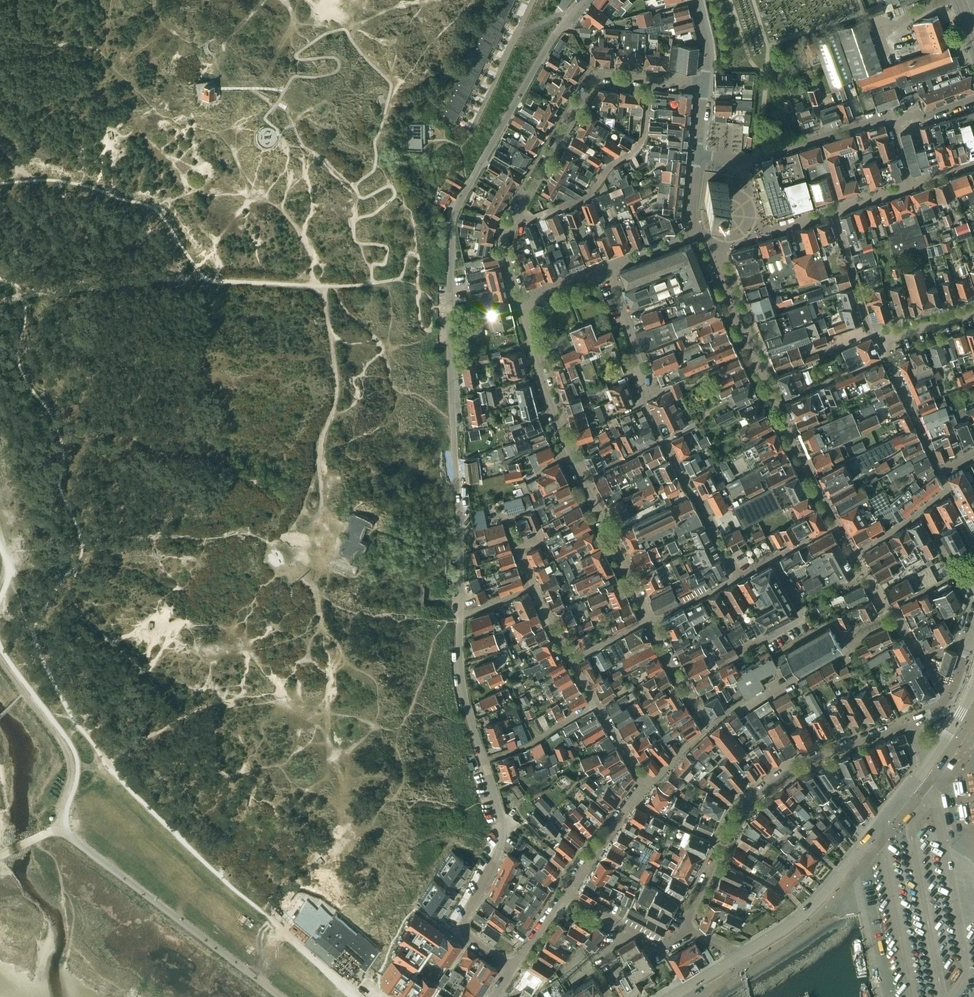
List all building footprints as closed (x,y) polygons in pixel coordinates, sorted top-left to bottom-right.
[(511,5),(502,0),(497,0),(492,11),(509,19),(510,17),(506,16),(511,5)] [(570,0),(561,0),(557,5),(562,10),(570,0)] [(593,0),(602,7),(606,1),(612,6),(613,5),(618,9),(616,11),(621,15),(626,9),(620,5),(613,0),(593,0)] [(621,4),(626,9),(632,2),(630,0),(625,0),(621,4)] [(885,13),(881,3),(866,8),(869,18),(878,15),(885,13)] [(590,4),(574,26),(574,27),(581,26),(588,27),(592,21),(599,26),(607,16),(590,4)] [(688,5),(673,9),(674,15),(660,18),(659,12),(657,13),(653,15),(655,25),(670,21),(673,20),(690,16),(688,5)] [(508,22),(509,19),(492,11),(485,24),(499,31),(504,20),(508,22)] [(649,11),(637,14),(640,26),(652,23),(649,11)] [(881,68),(880,69),(884,81),(886,81),(888,85),(889,85),(890,88),(894,87),(895,90),(915,83),(939,74),(939,75),(940,75),(958,68),(954,58),(952,59),(937,16),(913,24),(923,54),(881,68)] [(673,20),(670,21),(670,22),(666,23),(667,27),(674,26),(676,33),(694,29),(691,18),(674,22),(673,20)] [(864,20),(837,29),(854,78),(855,78),(861,95),(867,92),(868,92),(868,91),(872,90),(883,86),(888,85),(886,81),(884,81),(880,69),(881,68),(864,20)] [(670,21),(655,25),(644,27),(645,32),(658,34),(657,29),(660,28),(661,29),(667,27),(666,23),(670,22),(670,21)] [(502,33),(499,31),(485,24),(482,32),(499,40),(502,33)] [(590,28),(580,26),(579,35),(589,36),(590,28)] [(604,36),(617,37),(618,30),(605,29),(604,36)] [(841,82),(851,78),(835,29),(812,37),(831,92),(839,90),(843,101),(837,103),(843,122),(854,118),(841,82)] [(495,48),(499,40),(482,32),(478,39),(491,46),(495,48)] [(632,32),(626,32),(624,50),(625,50),(625,54),(617,53),(616,62),(622,63),(621,65),(629,65),(631,38),(632,32)] [(561,38),(554,48),(559,51),(566,41),(561,38)] [(631,38),(629,65),(636,66),(636,64),(642,65),(643,55),(634,55),(635,50),(637,50),(638,38),(631,38)] [(486,56),(491,46),(478,39),(472,52),(489,60),(490,58),(486,56)] [(812,41),(807,43),(811,55),(816,53),(812,41)] [(668,51),(668,52),(670,52),(669,55),(668,69),(676,70),(695,72),(698,47),(677,44),(677,45),(671,44),(668,44),(668,51)] [(602,62),(603,46),(594,45),(594,50),(591,49),(590,62),(599,62),(599,61),(602,62)] [(603,46),(602,62),(604,62),(604,63),(614,64),(615,52),(613,52),(613,47),(603,46)] [(655,68),(657,51),(654,50),(654,55),(645,54),(644,67),(655,68)] [(657,51),(655,68),(666,69),(667,56),(659,55),(660,51),(657,51)] [(488,63),(489,60),(472,52),(465,65),(479,72),(484,61),(488,63)] [(557,67),(560,61),(560,60),(553,56),(550,55),(546,61),(557,67)] [(566,61),(565,63),(579,71),(580,69),(581,69),(586,61),(575,55),(574,57),(572,56),(569,62),(566,61)] [(577,73),(579,71),(565,63),(563,66),(567,68),(563,76),(574,82),(578,74),(577,73)] [(473,83),(479,72),(465,65),(459,78),(476,87),(477,85),(473,83)] [(550,70),(543,66),(537,77),(544,81),(550,70)] [(732,78),(732,74),(715,74),(715,88),(720,88),(719,93),(726,93),(726,91),(737,91),(737,87),(740,87),(740,84),(737,84),(737,78),(732,78)] [(961,79),(959,74),(948,78),(956,98),(966,94),(961,79)] [(966,94),(973,92),(973,83),(971,75),(961,79),(966,94)] [(475,89),(476,87),(459,78),(452,91),(466,98),(471,87),(475,89)] [(549,85),(566,95),(570,89),(568,88),(571,83),(563,78),(559,85),(552,81),(549,85)] [(948,78),(938,82),(940,87),(945,102),(956,98),(948,78)] [(945,102),(940,87),(932,90),(928,79),(925,79),(929,90),(934,106),(945,102)] [(924,110),(934,106),(929,90),(925,92),(921,81),(915,83),(916,85),(924,110)] [(817,87),(814,88),(813,84),(807,86),(809,90),(807,91),(812,104),(822,101),(817,87)] [(563,102),(566,95),(549,85),(547,90),(554,94),(550,101),(558,105),(561,101),(563,102)] [(202,92),(202,98),(215,98),(216,92),(214,92),(214,86),(204,86),(204,92),(202,92)] [(873,92),(871,92),(871,95),(876,110),(899,102),(895,90),(894,87),(890,88),(884,90),(883,86),(872,90),(873,92)] [(752,89),(742,89),(742,99),(751,99),(752,89)] [(599,90),(591,103),(601,104),(600,109),(603,109),(603,104),(604,105),(604,104),(605,101),(606,101),(607,91),(599,90)] [(460,109),(466,98),(452,91),(446,104),(463,113),(464,111),(460,109)] [(603,115),(602,122),(605,124),(614,128),(615,118),(606,117),(607,110),(608,105),(616,106),(617,93),(610,92),(610,91),(607,91),(606,101),(605,101),(604,104),(604,105),(603,104),(603,109),(602,110),(602,115),(603,115)] [(653,91),(652,103),(660,104),(660,97),(678,99),(677,110),(691,112),(693,95),(653,91)] [(616,112),(616,117),(621,118),(623,105),(629,106),(628,112),(630,112),(632,95),(629,94),(629,93),(620,92),(619,105),(618,111),(616,112)] [(630,112),(629,114),(642,115),(644,95),(634,94),(634,95),(632,95),(630,112)] [(528,96),(525,102),(530,105),(533,100),(528,96)] [(715,101),(714,121),(726,122),(726,121),(725,121),(725,114),(731,115),(731,107),(751,107),(752,100),(731,99),(731,101),(715,101)] [(790,101),(785,102),(787,111),(793,110),(790,101)] [(802,102),(795,104),(797,111),(796,112),(801,127),(817,121),(812,106),(805,109),(802,102)] [(535,110),(552,120),(556,113),(554,112),(557,107),(549,103),(545,109),(538,105),(535,110)] [(462,115),(463,113),(446,104),(440,117),(453,124),(458,113),(462,115)] [(529,116),(532,110),(523,105),(520,110),(529,116)] [(825,128),(841,122),(835,105),(819,111),(825,128)] [(657,108),(657,113),(660,113),(660,114),(672,115),(671,121),(690,123),(691,112),(677,110),(657,108)] [(549,126),(552,120),(535,110),(532,116),(539,120),(536,125),(544,130),(547,125),(549,126)] [(957,117),(968,157),(973,156),(973,112),(957,117)] [(580,123),(597,133),(598,131),(605,136),(609,130),(596,123),(594,126),(593,125),(597,118),(588,113),(586,118),(584,117),(580,123)] [(521,125),(524,120),(515,115),(512,120),(521,125)] [(957,117),(951,119),(958,143),(954,144),(959,160),(968,157),(957,117)] [(958,143),(951,119),(938,122),(949,163),(959,160),(954,144),(958,143)] [(531,132),(528,138),(538,143),(539,141),(540,141),(545,133),(532,126),(533,125),(524,120),(521,126),(531,131),(531,132)] [(938,122),(929,125),(940,165),(949,163),(938,122)] [(595,136),(597,133),(580,123),(577,130),(578,131),(576,136),(583,140),(587,134),(589,135),(590,133),(595,136)] [(663,132),(688,136),(689,125),(671,123),(671,129),(664,129),(663,132),(660,131),(661,125),(649,124),(648,132),(663,132)] [(879,150),(893,146),(891,140),(889,141),(885,125),(865,131),(867,138),(874,136),(879,150)] [(940,165),(929,125),(920,128),(924,144),(925,148),(930,168),(940,165)] [(419,126),(405,126),(406,151),(420,150),(419,126)] [(925,148),(920,129),(910,131),(914,146),(915,146),(916,150),(925,148)] [(868,151),(871,151),(873,150),(871,142),(868,143),(864,131),(854,134),(858,148),(860,148),(866,146),(868,151)] [(913,173),(920,171),(915,151),(909,131),(900,134),(910,171),(913,173)] [(687,146),(688,136),(663,132),(648,132),(648,136),(658,137),(658,135),(661,135),(660,138),(667,138),(666,144),(687,146)] [(627,150),(632,141),(621,135),(617,143),(621,145),(621,147),(627,150)] [(858,154),(852,135),(847,136),(823,143),(826,154),(823,155),(822,155),(819,145),(799,151),(813,204),(834,197),(833,196),(835,196),(838,195),(838,196),(859,189),(853,166),(855,166),(853,160),(859,159),(857,154),(858,154)] [(538,143),(528,138),(525,143),(521,141),(512,136),(509,141),(522,148),(533,154),(538,146),(537,145),(538,143)] [(589,146),(573,137),(567,146),(582,155),(581,156),(597,166),(600,160),(584,151),(586,148),(588,149),(589,146)] [(617,143),(607,138),(600,152),(606,155),(613,158),(614,155),(616,155),(621,147),(621,145),(617,143)] [(508,156),(502,153),(496,149),(492,156),(508,165),(509,163),(523,172),(528,163),(528,162),(531,156),(501,139),(499,142),(509,148),(508,149),(511,151),(508,156)] [(686,159),(687,148),(668,146),(668,153),(661,152),(661,151),(650,150),(649,155),(648,155),(647,160),(659,161),(659,158),(661,158),(661,156),(686,159)] [(874,160),(871,151),(868,151),(866,146),(860,148),(862,153),(866,152),(869,161),(862,164),(870,186),(882,182),(877,168),(878,167),(876,161),(876,159),(874,160)] [(893,146),(879,150),(881,156),(882,155),(883,161),(896,157),(893,146)] [(925,148),(915,151),(920,171),(930,168),(925,148)] [(559,161),(576,170),(578,165),(573,162),(576,157),(565,150),(560,159),(561,159),(559,161)] [(812,204),(799,157),(797,152),(781,156),(783,162),(780,162),(779,157),(774,159),(777,170),(781,185),(786,183),(793,209),(793,210),(812,204)] [(659,158),(659,161),(667,161),(666,168),(684,170),(686,159),(661,156),(661,158),(659,158)] [(867,187),(870,186),(862,164),(861,158),(859,159),(853,160),(855,166),(853,166),(859,189),(867,187)] [(902,176),(896,158),(888,161),(887,160),(880,162),(879,160),(876,161),(878,167),(883,182),(902,176)] [(781,185),(777,170),(774,159),(761,162),(765,189),(768,198),(767,200),(768,204),(770,205),(772,212),(772,213),(776,214),(781,213),(785,212),(793,209),(786,183),(781,185)] [(575,172),(576,170),(559,161),(553,172),(564,178),(567,173),(570,174),(570,176),(574,179),(577,173),(575,172)] [(500,168),(489,162),(486,169),(496,174),(497,174),(500,169),(500,168)] [(624,175),(620,165),(613,168),(617,178),(624,175)] [(496,174),(496,175),(499,176),(514,186),(516,184),(521,176),(510,169),(507,173),(500,169),(497,174),(496,174)] [(662,181),(683,183),(684,172),(664,169),(663,174),(662,181)] [(966,173),(971,187),(972,192),(973,191),(973,170),(966,173)] [(562,183),(564,178),(553,172),(547,182),(564,192),(564,191),(570,194),(572,191),(566,187),(567,186),(562,183)] [(950,179),(955,194),(957,193),(958,197),(967,194),(970,203),(973,202),(973,197),(972,192),(971,187),(966,173),(950,179)] [(462,181),(448,174),(433,203),(439,206),(440,204),(446,206),(450,197),(453,199),(457,191),(451,188),(452,184),(459,187),(462,181)] [(626,174),(624,175),(617,178),(621,187),(628,184),(626,178),(627,177),(626,174)] [(579,180),(586,184),(589,178),(582,175),(579,180)] [(508,197),(514,186),(499,176),(498,178),(503,181),(498,190),(508,197)] [(662,181),(660,180),(659,185),(662,185),(661,191),(682,194),(683,183),(662,181)] [(948,180),(932,186),(938,203),(954,197),(948,180)] [(708,181),(705,201),(725,204),(728,184),(708,181)] [(563,193),(564,192),(547,182),(546,185),(546,184),(541,193),(552,199),(557,191),(563,193)] [(624,196),(637,191),(636,188),(633,189),(631,183),(628,184),(621,187),(624,196)] [(484,195),(487,190),(478,185),(475,191),(484,195)] [(928,212),(930,218),(935,216),(931,205),(937,203),(931,186),(920,190),(928,212)] [(642,242),(627,204),(624,196),(621,187),(608,192),(613,204),(619,221),(620,222),(622,228),(625,227),(632,246),(642,242)] [(502,207),(508,197),(498,190),(495,195),(490,192),(487,198),(502,207)] [(637,191),(624,196),(627,204),(642,198),(639,190),(637,191)] [(926,219),(930,218),(928,212),(920,190),(909,194),(915,210),(922,208),(926,219)] [(470,205),(474,199),(473,198),(476,193),(472,191),(466,203),(470,205)] [(661,191),(658,191),(658,196),(658,199),(649,202),(650,205),(652,204),(657,202),(681,205),(682,194),(661,191)] [(599,196),(601,201),(599,202),(601,209),(613,204),(608,192),(599,196)] [(900,236),(888,239),(894,256),(926,246),(915,214),(914,215),(908,194),(890,200),(890,201),(895,218),(900,236)] [(501,209),(502,207),(487,198),(486,199),(491,202),(485,212),(497,218),(501,210),(501,209)] [(620,222),(619,221),(611,224),(611,222),(609,223),(605,225),(603,221),(605,220),(602,214),(602,213),(603,213),(600,210),(596,200),(592,201),(598,216),(603,227),(606,236),(606,235),(613,254),(630,247),(622,228),(620,222)] [(582,205),(588,222),(599,217),(592,201),(582,205)] [(657,202),(652,204),(653,208),(662,209),(662,214),(680,216),(681,205),(657,202)] [(900,236),(895,218),(894,219),(891,209),(890,209),(888,202),(878,205),(883,223),(888,222),(888,224),(890,223),(894,234),(887,236),(888,239),(900,236)] [(881,223),(875,205),(865,208),(871,226),(881,223)] [(644,207),(634,211),(636,217),(646,213),(644,207)] [(577,209),(566,213),(571,225),(582,221),(577,209)] [(869,227),(863,209),(853,212),(858,230),(856,230),(859,237),(863,252),(873,249),(871,244),(868,245),(862,228),(867,227),(869,227)] [(647,224),(646,224),(650,233),(652,238),(653,238),(665,233),(665,234),(684,226),(680,216),(662,214),(659,214),(656,213),(658,217),(659,220),(647,225),(647,224)] [(859,237),(856,230),(851,213),(839,216),(847,241),(859,237)] [(952,223),(948,213),(942,216),(945,226),(952,223)] [(565,238),(561,230),(555,214),(547,217),(554,233),(557,241),(565,238)] [(642,218),(636,220),(638,227),(644,242),(652,238),(650,233),(646,224),(647,224),(646,222),(645,217),(642,218)] [(474,228),(475,223),(475,220),(458,218),(456,226),(463,227),(463,226),(474,228)] [(474,229),(493,232),(493,230),(494,230),(495,220),(483,218),(482,224),(476,223),(474,229)] [(544,220),(537,223),(541,233),(548,230),(544,220)] [(837,243),(836,238),(831,220),(814,226),(816,235),(815,235),(821,256),(825,254),(823,248),(837,243)] [(970,231),(967,222),(954,227),(958,235),(970,231)] [(533,223),(524,227),(534,252),(543,248),(533,223)] [(872,229),(871,226),(869,227),(874,243),(878,241),(874,228),(872,229)] [(468,228),(461,227),(459,235),(467,236),(468,228)] [(815,235),(812,227),(801,230),(806,245),(805,245),(807,254),(812,252),(814,259),(821,256),(815,235)] [(491,244),(493,235),(492,235),(493,232),(474,229),(473,235),(479,236),(478,242),(479,242),(476,255),(482,256),(482,255),(485,256),(488,244),(491,244)] [(785,261),(792,259),(795,258),(792,250),(788,234),(778,237),(781,248),(785,261)] [(604,258),(613,254),(606,235),(606,236),(596,239),(604,258)] [(761,254),(781,248),(778,237),(758,243),(761,254)] [(569,242),(574,252),(564,256),(570,271),(585,265),(575,239),(569,242)] [(597,246),(590,249),(586,240),(579,243),(587,264),(602,258),(597,246)] [(951,250),(949,241),(942,243),(944,252),(951,250)] [(559,275),(568,272),(562,255),(560,248),(555,250),(552,243),(547,245),(559,275)] [(735,263),(737,262),(761,254),(758,243),(731,251),(735,263)] [(697,288),(707,284),(691,244),(620,271),(625,286),(636,282),(637,285),(624,290),(630,306),(637,304),(692,282),(694,287),(696,286),(697,288)] [(929,256),(943,252),(941,244),(927,248),(929,256)] [(783,275),(795,271),(792,259),(785,261),(781,248),(761,254),(766,268),(754,272),(740,277),(744,289),(765,282),(765,281),(783,275)] [(876,264),(872,251),(860,255),(863,263),(868,261),(870,266),(876,264)] [(526,257),(525,256),(524,252),(514,256),(516,261),(526,257)] [(792,259),(795,271),(800,285),(815,281),(816,284),(820,282),(820,280),(821,279),(814,259),(812,252),(807,254),(795,258),(792,259)] [(540,266),(546,281),(557,276),(548,253),(545,255),(548,262),(544,264),(543,261),(539,263),(540,266)] [(761,254),(737,262),(735,263),(739,275),(754,270),(754,272),(766,268),(761,254)] [(484,263),(485,268),(499,265),(497,255),(464,263),(465,267),(472,265),(472,266),(484,263)] [(821,256),(814,259),(821,279),(828,277),(821,256)] [(546,281),(540,266),(534,268),(531,260),(527,262),(536,285),(546,281)] [(527,288),(536,285),(527,262),(523,263),(526,270),(521,272),(527,288)] [(965,265),(961,266),(963,274),(961,274),(963,279),(956,282),(961,298),(973,295),(973,291),(965,265)] [(920,266),(904,271),(911,296),(906,297),(910,312),(917,310),(940,304),(936,287),(926,289),(920,266)] [(487,280),(502,277),(500,267),(467,275),(468,280),(486,275),(487,280)] [(897,268),(891,269),(893,278),(899,277),(897,268)] [(952,280),(949,270),(943,272),(945,278),(947,278),(948,280),(939,283),(941,290),(940,291),(942,298),(945,297),(947,302),(957,299),(952,280)] [(836,286),(827,289),(825,283),(820,284),(823,295),(839,290),(851,286),(850,282),(847,272),(833,276),(834,278),(836,286)] [(747,298),(768,292),(767,289),(781,286),(780,281),(785,280),(783,275),(765,281),(765,282),(744,289),(747,298)] [(490,290),(505,287),(502,277),(487,280),(469,285),(470,290),(488,285),(490,290)] [(698,297),(710,292),(707,284),(697,288),(696,286),(694,287),(692,282),(637,304),(639,309),(643,307),(665,298),(667,303),(673,301),(674,303),(684,299),(685,301),(697,296),(698,297)] [(891,308),(895,307),(898,316),(910,312),(902,286),(890,289),(893,301),(886,303),(886,304),(887,309),(891,308)] [(505,287),(490,290),(471,295),(472,300),(491,295),(492,300),(507,297),(505,287)] [(887,309),(886,304),(884,300),(886,299),(883,287),(872,290),(873,293),(864,296),(866,305),(873,303),(878,321),(894,317),(891,308),(887,309)] [(823,295),(821,288),(811,291),(814,301),(821,298),(821,296),(823,295)] [(842,299),(843,305),(836,307),(837,311),(844,309),(844,308),(857,303),(852,288),(839,292),(840,294),(836,296),(838,300),(842,299)] [(683,315),(715,303),(710,292),(698,297),(697,296),(685,301),(684,299),(674,303),(677,309),(681,308),(683,315)] [(770,292),(749,299),(753,309),(788,298),(786,293),(781,295),(781,294),(771,297),(770,292)] [(788,298),(753,309),(756,320),(776,313),(775,308),(792,302),(791,299),(790,297),(788,298)] [(514,323),(508,301),(488,307),(493,328),(514,323)] [(715,303),(683,315),(671,320),(677,334),(691,328),(689,322),(694,320),(695,323),(705,319),(706,322),(720,316),(715,303)] [(779,331),(812,319),(807,304),(787,311),(786,310),(756,321),(762,337),(779,330),(779,331)] [(829,334),(847,328),(847,326),(862,320),(857,305),(842,310),(838,311),(841,320),(845,319),(845,322),(827,329),(829,334)] [(660,322),(656,310),(641,316),(645,327),(660,322)] [(812,319),(779,331),(780,332),(763,338),(763,339),(764,339),(768,352),(769,353),(771,358),(786,352),(784,349),(813,338),(813,337),(819,335),(817,330),(827,326),(823,317),(813,321),(812,319)] [(701,341),(727,332),(726,330),(726,329),(721,319),(709,323),(710,324),(696,329),(699,338),(700,338),(701,341)] [(677,334),(671,320),(636,333),(643,350),(678,336),(677,334)] [(585,334),(593,331),(590,323),(570,331),(573,339),(582,336),(584,341),(587,340),(585,334)] [(965,331),(973,353),(973,329),(965,331)] [(584,341),(589,354),(604,348),(603,344),(614,340),(611,331),(596,337),(593,331),(585,334),(587,340),(584,341)] [(971,348),(965,331),(952,335),(956,347),(959,356),(964,355),(962,351),(971,348)] [(731,342),(727,332),(701,341),(677,351),(677,349),(673,350),(678,364),(674,365),(675,365),(655,373),(661,387),(706,369),(719,364),(717,361),(737,353),(731,342)] [(956,347),(952,335),(952,336),(943,339),(942,339),(950,359),(950,360),(957,357),(954,348),(956,347)] [(589,354),(584,341),(582,336),(573,339),(576,348),(562,354),(566,365),(568,369),(574,367),(572,362),(580,359),(580,357),(589,354)] [(825,336),(812,340),(815,348),(828,344),(825,336)] [(685,347),(681,338),(674,341),(678,350),(685,347)] [(849,370),(865,363),(879,357),(870,338),(869,339),(841,351),(849,370)] [(950,359),(942,339),(926,345),(933,365),(950,359)] [(789,352),(771,359),(775,370),(792,364),(793,367),(804,363),(804,365),(819,359),(818,355),(803,361),(798,345),(788,349),(789,352)] [(933,373),(932,370),(924,347),(922,347),(921,347),(918,348),(917,349),(909,352),(913,364),(910,365),(914,378),(921,374),(923,379),(925,378),(928,384),(932,383),(928,375),(933,373)] [(622,362),(617,348),(611,350),(616,364),(622,362)] [(501,356),(500,350),(488,354),(490,360),(501,356)] [(678,364),(673,350),(650,360),(655,373),(674,365),(678,364)] [(521,351),(503,356),(505,367),(524,362),(521,351)] [(477,364),(489,361),(488,355),(475,357),(477,364)] [(719,364),(706,369),(708,373),(719,369),(722,375),(743,366),(738,356),(719,364)] [(921,374),(914,378),(910,365),(908,360),(899,364),(908,386),(906,387),(907,389),(910,388),(917,403),(933,396),(929,386),(928,384),(925,378),(923,379),(921,374)] [(527,373),(524,362),(505,367),(508,378),(527,373)] [(799,366),(799,368),(778,376),(785,395),(806,387),(800,370),(813,365),(812,362),(804,365),(804,364),(799,366)] [(864,390),(890,380),(882,363),(851,376),(834,383),(837,389),(839,396),(846,393),(847,396),(858,392),(855,385),(861,382),(864,390)] [(478,382),(475,364),(462,366),(466,384),(478,382)] [(580,380),(574,367),(568,369),(566,365),(553,369),(558,386),(573,381),(573,382),(580,380)] [(623,373),(620,365),(609,370),(612,377),(623,373)] [(748,378),(744,368),(720,379),(723,386),(734,380),(736,384),(748,378)] [(933,373),(935,379),(940,377),(937,368),(932,370),(933,373)] [(963,374),(966,381),(973,377),(973,373),(973,370),(963,374)] [(960,390),(973,385),(973,380),(959,386),(960,390)] [(613,399),(631,392),(626,381),(609,388),(613,399)] [(719,392),(721,397),(731,392),(738,405),(757,396),(753,388),(749,381),(737,386),(733,388),(732,386),(719,392)] [(577,393),(573,382),(559,387),(563,401),(573,397),(572,394),(577,393)] [(874,388),(877,394),(869,398),(871,404),(880,400),(879,398),(896,390),(891,382),(874,388)] [(609,389),(606,383),(585,390),(587,396),(597,393),(597,394),(609,389)] [(672,391),(675,398),(682,395),(676,383),(668,386),(670,391),(671,391),(671,392),(672,391)] [(823,388),(829,400),(822,403),(824,407),(841,400),(834,383),(823,388)] [(518,403),(533,399),(529,384),(514,388),(515,392),(513,393),(514,398),(517,397),(518,403)] [(929,386),(933,396),(938,394),(934,384),(929,386)] [(499,402),(496,388),(485,390),(488,405),(499,402)] [(822,403),(817,390),(788,403),(795,419),(822,407),(822,408),(824,407),(822,403)] [(483,391),(477,392),(480,404),(486,402),(483,391)] [(676,399),(675,398),(672,391),(671,392),(647,403),(657,425),(663,436),(687,424),(679,406),(678,407),(675,399),(676,399)] [(905,409),(896,391),(885,396),(890,407),(888,409),(891,416),(905,409)] [(631,392),(613,399),(617,410),(635,403),(631,392)] [(479,403),(477,397),(468,399),(472,423),(486,420),(484,413),(481,414),(479,403)] [(574,399),(564,403),(568,416),(579,412),(578,410),(584,408),(580,397),(574,399)] [(936,411),(943,408),(948,406),(946,400),(936,404),(933,398),(918,405),(922,414),(935,409),(936,411)] [(533,399),(518,403),(519,408),(517,409),(518,414),(521,413),(522,418),(537,414),(533,399)] [(761,404),(759,399),(738,409),(741,414),(745,413),(750,422),(765,415),(760,405),(761,404)] [(973,404),(966,408),(970,418),(968,419),(972,430),(973,430),(973,404)] [(605,420),(599,405),(593,407),(600,423),(605,420)] [(873,411),(870,405),(861,409),(863,415),(873,411)] [(822,407),(795,419),(799,430),(820,422),(818,417),(821,416),(822,418),(826,416),(822,408),(822,407)] [(953,433),(943,408),(936,411),(935,409),(922,414),(927,427),(928,427),(942,423),(945,433),(945,435),(953,433)] [(717,424),(735,415),(732,409),(714,418),(717,424)] [(857,417),(854,419),(851,411),(828,421),(822,424),(815,427),(815,426),(800,433),(808,452),(809,452),(811,456),(822,451),(823,453),(842,444),(841,441),(860,432),(881,423),(876,413),(859,421),(857,417)] [(569,417),(573,429),(589,424),(585,412),(569,417)] [(914,427),(907,413),(899,418),(892,421),(893,423),(900,420),(905,431),(914,427)] [(504,416),(506,422),(514,420),(512,414),(504,416)] [(957,423),(953,414),(947,416),(951,426),(953,425),(962,447),(973,440),(973,435),(968,419),(967,417),(959,420),(960,422),(957,423)] [(647,420),(644,415),(640,418),(644,428),(640,429),(647,444),(656,439),(647,420)] [(533,417),(510,427),(515,439),(523,436),(524,437),(543,429),(539,419),(537,416),(533,417)] [(744,449),(764,439),(761,434),(773,428),(768,418),(740,432),(743,436),(748,434),(751,439),(745,442),(747,446),(744,447),(744,449)] [(628,454),(614,425),(611,420),(605,422),(608,428),(610,427),(615,438),(610,440),(619,458),(628,454)] [(932,437),(945,433),(942,423),(928,427),(932,437)] [(639,448),(628,426),(628,424),(623,426),(625,432),(619,435),(627,451),(637,445),(638,448),(639,448)] [(632,424),(628,426),(639,448),(647,444),(640,429),(635,432),(632,424)] [(596,430),(591,432),(589,425),(573,430),(577,442),(593,437),(597,434),(596,430)] [(479,430),(469,432),(470,440),(476,439),(475,436),(480,435),(479,430)] [(528,437),(511,444),(512,447),(515,454),(522,452),(533,447),(532,447),(548,441),(544,431),(529,437),(528,437)] [(606,431),(597,436),(601,443),(610,438),(606,431)] [(775,432),(764,439),(744,449),(745,450),(744,450),(747,456),(753,454),(754,457),(759,454),(763,462),(785,451),(775,432)] [(953,433),(945,435),(941,437),(944,445),(948,456),(959,449),(953,433)] [(683,435),(671,441),(680,459),(691,452),(683,435)] [(707,437),(699,441),(702,448),(711,443),(707,437)] [(840,463),(818,474),(827,491),(851,479),(851,480),(869,470),(878,464),(881,463),(879,459),(897,449),(892,438),(861,452),(840,463)] [(944,445),(941,447),(938,439),(932,441),(935,449),(939,461),(948,456),(944,445)] [(601,443),(597,445),(598,447),(602,454),(613,448),(609,440),(601,443)] [(914,443),(906,447),(901,449),(906,459),(925,450),(920,440),(914,443)] [(862,441),(851,446),(855,454),(866,449),(862,441)] [(811,456),(811,457),(818,472),(834,464),(849,456),(844,443),(842,444),(823,453),(822,451),(811,456)] [(590,454),(584,457),(591,472),(603,466),(603,465),(607,464),(602,454),(598,447),(597,445),(588,449),(590,454)] [(648,466),(665,458),(658,445),(641,453),(642,453),(637,455),(638,456),(642,463),(645,461),(648,466)] [(550,446),(528,456),(534,467),(555,457),(550,446)] [(691,456),(683,460),(691,475),(705,468),(699,455),(697,451),(690,455),(691,456)] [(925,452),(908,461),(910,465),(912,464),(918,475),(923,473),(927,481),(935,475),(932,469),(933,468),(927,456),(925,452)] [(789,464),(789,463),(791,463),(786,453),(766,463),(753,470),(754,471),(738,479),(743,489),(748,497),(764,489),(763,487),(768,484),(770,488),(797,474),(791,463),(789,464)] [(644,467),(642,463),(638,456),(629,460),(637,477),(638,477),(639,478),(644,476),(640,469),(644,467)] [(704,460),(707,466),(713,463),(710,457),(704,460)] [(473,460),(462,463),(467,482),(479,479),(473,460)] [(637,477),(629,460),(621,464),(629,482),(636,478),(637,477)] [(725,460),(719,463),(723,471),(729,468),(725,460)] [(890,468),(886,460),(881,463),(878,464),(883,472),(890,468)] [(669,461),(667,462),(654,468),(661,483),(676,476),(669,461)] [(893,470),(889,472),(893,479),(910,470),(908,466),(910,465),(908,461),(892,469),(893,470)] [(525,480),(515,485),(517,488),(520,495),(523,493),(528,491),(529,492),(536,489),(539,488),(543,495),(568,482),(558,463),(540,472),(542,475),(535,479),(526,483),(525,480)] [(620,464),(612,468),(620,486),(628,482),(625,476),(620,464)] [(698,488),(714,480),(711,474),(717,472),(714,466),(708,468),(709,471),(693,479),(698,488)] [(623,492),(621,487),(620,486),(612,468),(604,472),(605,473),(612,489),(613,491),(616,489),(618,494),(620,493),(623,492)] [(962,469),(948,477),(956,492),(952,494),(971,528),(973,527),(973,529),(973,493),(970,486),(962,469)] [(504,474),(506,482),(522,478),(520,470),(504,474)] [(612,489),(605,473),(594,478),(602,494),(612,489)] [(653,484),(648,476),(647,474),(639,478),(630,483),(632,485),(637,483),(641,490),(642,489),(653,484)] [(797,474),(770,488),(732,508),(743,528),(791,503),(807,495),(797,474)] [(927,481),(912,494),(907,488),(889,503),(893,510),(892,511),(894,515),(896,518),(898,522),(904,517),(942,486),(935,475),(927,481)] [(834,504),(856,491),(852,485),(860,481),(858,477),(851,480),(828,493),(834,504)] [(678,479),(663,486),(666,490),(668,496),(683,489),(678,479)] [(716,484),(714,480),(698,488),(702,497),(726,486),(723,481),(716,484)] [(662,483),(654,487),(658,494),(666,490),(663,486),(662,483)] [(856,491),(834,504),(840,514),(867,498),(864,492),(872,488),(869,483),(856,491)] [(556,490),(543,497),(545,501),(550,498),(553,504),(561,500),(571,494),(573,493),(568,484),(556,490)] [(654,487),(653,484),(642,489),(649,505),(654,503),(651,498),(656,495),(658,494),(654,487)] [(536,489),(529,492),(532,500),(539,497),(536,489)] [(612,489),(602,494),(607,506),(622,499),(620,493),(618,494),(616,489),(613,491),(612,489)] [(642,489),(641,490),(630,495),(635,505),(642,502),(644,507),(649,505),(642,489)] [(893,510),(889,503),(882,489),(868,498),(840,514),(840,515),(841,515),(851,532),(875,519),(873,515),(883,509),(886,514),(892,511),(893,510)] [(707,497),(716,515),(727,509),(718,492),(707,497)] [(553,504),(543,509),(546,513),(551,510),(555,517),(562,513),(568,510),(567,509),(578,503),(573,493),(571,494),(561,500),(553,504)] [(521,497),(503,502),(507,514),(531,507),(532,512),(535,511),(535,510),(531,501),(528,494),(521,497)] [(622,499),(607,506),(611,514),(628,505),(627,504),(625,505),(623,501),(631,498),(630,495),(623,497),(622,499)] [(805,515),(815,511),(813,507),(807,495),(791,503),(795,512),(791,514),(792,516),(793,516),(794,518),(800,515),(799,514),(803,512),(805,515)] [(542,497),(531,501),(535,510),(536,509),(546,505),(542,497)] [(946,524),(960,516),(949,497),(936,504),(940,511),(946,524)] [(675,526),(675,527),(679,534),(702,523),(690,498),(672,506),(680,523),(675,526)] [(633,503),(628,505),(611,514),(615,521),(633,513),(631,510),(635,508),(634,506),(633,503)] [(930,530),(942,523),(937,513),(940,511),(936,504),(923,511),(928,520),(925,521),(930,530)] [(580,506),(552,521),(550,522),(551,525),(554,524),(556,527),(562,524),(561,521),(565,519),(569,526),(586,517),(580,506)] [(672,527),(675,526),(680,523),(672,506),(619,531),(629,553),(630,553),(632,557),(645,551),(643,547),(646,546),(649,544),(646,538),(649,537),(651,540),(673,529),(672,527)] [(471,512),(475,529),(486,527),(483,508),(471,512)] [(543,508),(537,511),(537,512),(542,524),(548,521),(544,510),(543,508)] [(799,540),(811,536),(827,527),(816,510),(815,511),(805,515),(791,524),(797,536),(799,540)] [(532,512),(525,515),(532,530),(541,525),(535,511),(532,512)] [(894,515),(892,511),(886,514),(883,516),(886,520),(889,519),(894,515)] [(331,557),(328,566),(355,575),(355,574),(347,571),(349,565),(358,567),(358,566),(351,564),(352,558),(355,559),(358,550),(361,551),(361,552),(362,552),(363,551),(364,551),(365,551),(365,550),(365,549),(366,549),(367,546),(366,546),(367,545),(367,544),(361,540),(366,526),(371,527),(372,527),(373,523),(373,522),(373,521),(373,520),(372,520),(372,519),(371,519),(371,518),(355,513),(354,513),(353,513),(352,513),(352,514),(351,514),(351,515),(350,515),(348,522),(347,526),(338,554),(340,554),(339,560),(331,557)] [(524,519),(516,522),(521,535),(532,530),(525,515),(522,516),(524,519)] [(591,528),(586,518),(570,526),(575,536),(591,528)] [(885,531),(879,519),(852,534),(858,546),(885,531)] [(921,519),(907,527),(917,546),(916,547),(921,556),(924,562),(925,562),(928,566),(933,563),(928,555),(937,550),(921,519)] [(940,537),(950,556),(970,546),(958,522),(942,531),(944,535),(940,537)] [(488,544),(507,538),(503,524),(475,532),(477,539),(486,536),(488,544)] [(799,540),(797,536),(791,524),(780,529),(779,529),(770,534),(777,546),(783,543),(779,534),(781,533),(788,546),(799,540)] [(696,541),(699,547),(711,541),(703,525),(690,531),(693,536),(690,537),(692,543),(696,541)] [(552,536),(547,538),(545,539),(550,548),(551,548),(561,543),(571,538),(575,536),(570,526),(565,529),(567,532),(562,535),(560,531),(552,536)] [(917,546),(907,527),(893,536),(893,537),(890,539),(905,565),(908,563),(912,561),(921,556),(916,547),(917,546)] [(582,533),(588,545),(590,549),(600,544),(591,528),(582,533)] [(547,538),(552,536),(548,529),(544,531),(547,538)] [(730,550),(746,542),(745,541),(749,539),(746,534),(743,536),(739,529),(723,537),(729,550),(730,550)] [(762,529),(752,534),(755,541),(765,536),(762,529)] [(807,545),(811,552),(814,556),(838,543),(832,532),(807,545)] [(577,550),(588,545),(582,533),(575,536),(571,538),(577,550)] [(684,533),(679,536),(676,537),(679,544),(687,540),(684,533)] [(567,556),(577,550),(571,538),(561,543),(567,556)] [(508,540),(494,545),(484,548),(486,554),(496,551),(497,554),(495,554),(496,557),(512,551),(508,540)] [(746,549),(749,559),(772,551),(768,540),(746,549)] [(674,541),(667,544),(671,552),(678,549),(674,541)] [(692,560),(715,549),(711,541),(699,547),(695,549),(697,553),(692,556),(694,558),(692,559),(692,560)] [(889,547),(886,541),(863,554),(880,583),(894,575),(888,565),(896,560),(889,547)] [(558,560),(567,556),(561,543),(551,548),(558,560)] [(824,585),(836,579),(837,581),(839,579),(840,581),(854,573),(838,544),(810,559),(812,563),(806,566),(811,576),(802,581),(809,594),(824,585)] [(613,570),(601,546),(590,551),(592,554),(598,568),(601,575),(613,570)] [(656,546),(645,551),(632,557),(631,557),(637,569),(640,575),(655,568),(652,561),(651,557),(659,553),(656,546)] [(541,566),(548,563),(546,557),(544,558),(539,547),(526,553),(531,564),(538,561),(541,566)] [(715,549),(692,560),(694,563),(700,559),(703,565),(719,557),(715,549)] [(477,551),(470,553),(474,564),(480,562),(477,551)] [(814,556),(811,552),(802,557),(800,553),(796,555),(794,552),(780,560),(786,571),(800,563),(800,564),(814,556)] [(516,564),(512,553),(498,558),(501,567),(499,568),(499,570),(516,564)] [(598,568),(592,554),(580,560),(587,573),(598,568)] [(710,564),(719,581),(729,576),(720,559),(710,564)] [(672,560),(668,561),(670,564),(677,579),(689,574),(687,571),(679,575),(674,564),(672,560)] [(553,561),(548,563),(541,566),(534,570),(539,581),(547,577),(550,575),(547,570),(556,566),(553,561)] [(568,582),(575,579),(570,564),(568,564),(568,565),(563,567),(568,582)] [(719,581),(710,564),(702,568),(710,585),(719,581)] [(497,574),(500,580),(496,581),(498,585),(511,581),(510,579),(520,575),(517,566),(497,574)] [(767,610),(762,612),(754,616),(757,621),(763,631),(797,613),(770,566),(751,577),(754,583),(752,584),(756,591),(760,588),(768,603),(764,605),(767,610)] [(547,577),(547,579),(540,582),(544,592),(553,587),(554,590),(557,588),(560,587),(556,577),(563,574),(561,568),(554,571),(554,573),(550,575),(547,577)] [(573,592),(597,582),(615,574),(613,570),(601,575),(598,568),(587,573),(575,579),(568,582),(573,592)] [(655,568),(640,575),(648,593),(664,586),(656,568),(655,568)] [(686,575),(695,593),(709,586),(704,577),(697,580),(693,572),(686,575)] [(601,592),(620,583),(615,574),(597,582),(573,592),(575,597),(599,587),(601,592)] [(510,579),(511,581),(497,586),(500,594),(524,585),(521,579),(520,575),(510,579)] [(681,600),(695,593),(686,575),(680,579),(684,587),(676,590),(681,600)] [(754,583),(751,577),(750,576),(737,583),(749,601),(754,598),(758,604),(762,612),(767,610),(764,605),(756,591),(752,584),(754,583)] [(469,580),(472,592),(481,589),(477,578),(469,580)] [(907,578),(884,591),(891,604),(893,603),(893,604),(904,598),(903,597),(914,592),(907,578)] [(656,590),(648,594),(650,598),(657,612),(678,601),(670,583),(666,585),(667,588),(657,592),(656,590)] [(412,599),(412,600),(413,600),(413,602),(423,603),(424,595),(422,594),(422,587),(424,587),(422,587),(422,584),(421,584),(414,584),(414,587),(413,587),(413,588),(414,588),(413,592),(413,593),(413,596),(413,597),(413,600),(412,599)] [(620,584),(587,599),(591,608),(610,600),(613,607),(628,601),(620,584)] [(726,599),(729,597),(737,612),(747,606),(734,584),(725,589),(721,591),(726,599)] [(869,601),(866,597),(867,596),(862,586),(841,596),(841,595),(834,598),(834,596),(830,598),(832,603),(844,598),(848,606),(861,599),(863,604),(869,601)] [(553,587),(544,592),(548,601),(560,595),(557,588),(554,590),(553,587)] [(931,599),(934,604),(938,603),(944,614),(951,611),(960,606),(951,589),(931,599)] [(482,590),(474,593),(478,603),(485,600),(482,590)] [(749,638),(746,632),(738,620),(738,621),(736,617),(736,618),(730,608),(729,609),(719,592),(708,598),(718,614),(725,611),(730,621),(735,629),(725,635),(733,648),(749,638)] [(516,606),(522,619),(536,612),(527,593),(514,599),(517,605),(516,606)] [(937,610),(934,604),(931,599),(928,593),(918,598),(927,615),(937,610)] [(564,605),(560,595),(548,601),(552,610),(564,605)] [(831,605),(828,599),(815,605),(819,611),(831,605)] [(917,612),(922,610),(917,599),(901,606),(910,627),(917,624),(912,614),(917,612)] [(871,600),(869,601),(863,604),(857,607),(837,617),(843,629),(850,626),(845,617),(854,613),(854,615),(860,612),(863,620),(877,613),(871,600)] [(582,608),(585,607),(583,601),(580,602),(568,607),(568,606),(557,611),(558,613),(556,613),(564,629),(570,626),(570,625),(576,623),(572,616),(578,613),(576,610),(581,607),(582,608)] [(691,624),(692,624),(709,615),(701,601),(684,610),(687,616),(691,624)] [(634,613),(629,603),(618,609),(617,608),(612,611),(616,618),(618,622),(624,619),(634,613)] [(591,619),(598,616),(603,613),(600,608),(589,613),(591,619)] [(687,616),(684,610),(683,608),(661,621),(665,628),(680,619),(679,619),(684,616),(684,617),(687,616)] [(493,626),(488,613),(470,620),(475,632),(493,626)] [(542,623),(537,614),(528,618),(510,626),(517,641),(535,632),(533,628),(542,623)] [(624,619),(618,622),(610,626),(614,634),(639,622),(635,614),(624,620),(624,619)] [(512,615),(499,621),(503,629),(516,623),(512,615)] [(918,638),(933,631),(925,615),(921,617),(924,623),(913,628),(918,638)] [(933,631),(936,636),(940,643),(953,636),(943,619),(936,623),(932,615),(927,618),(925,615),(933,631)] [(692,625),(692,624),(691,624),(687,616),(684,617),(687,622),(685,624),(686,626),(683,627),(680,619),(665,628),(670,638),(692,625)] [(594,627),(591,619),(579,624),(583,631),(594,627)] [(746,632),(749,638),(763,631),(757,621),(752,624),(754,628),(746,632)] [(710,634),(712,638),(722,654),(727,651),(717,635),(722,633),(715,622),(696,632),(700,639),(710,634)] [(700,639),(696,632),(693,625),(692,625),(670,638),(677,652),(687,647),(685,642),(690,639),(689,638),(694,635),(697,641),(700,639)] [(634,632),(624,637),(627,644),(641,637),(642,635),(646,633),(642,627),(634,632)] [(794,647),(793,648),(793,649),(789,651),(788,650),(784,653),(785,653),(776,659),(778,663),(785,675),(794,670),(797,675),(799,674),(798,673),(805,669),(806,670),(807,669),(807,668),(814,664),(814,665),(816,664),(815,663),(823,659),(823,660),(824,659),(824,658),(831,654),(832,655),(833,655),(833,654),(837,651),(838,652),(839,651),(839,650),(840,649),(840,650),(842,650),(838,643),(839,642),(838,641),(837,641),(834,636),(835,635),(834,634),(833,634),(829,627),(825,630),(825,631),(821,633),(820,632),(819,633),(819,634),(812,638),(812,637),(810,638),(811,639),(803,643),(803,642),(802,643),(802,644),(795,648),(794,647)] [(870,650),(892,640),(886,628),(869,636),(864,638),(867,645),(856,649),(860,659),(872,654),(870,650)] [(544,629),(531,636),(525,639),(529,646),(538,641),(540,644),(549,639),(544,629)] [(588,633),(585,635),(578,638),(583,649),(590,646),(589,643),(592,641),(588,633)] [(623,653),(626,658),(634,654),(644,649),(642,645),(650,641),(646,633),(642,635),(641,637),(627,644),(630,650),(623,653)] [(498,647),(494,634),(470,642),(475,655),(498,647)] [(701,644),(712,638),(710,634),(700,639),(697,641),(688,646),(690,649),(678,655),(683,665),(706,654),(701,644)] [(930,639),(928,635),(919,639),(925,651),(940,643),(936,636),(930,639)] [(902,663),(914,657),(913,657),(903,640),(892,646),(902,662),(902,663)] [(548,666),(561,659),(552,641),(542,645),(544,651),(541,652),(536,655),(539,661),(541,661),(543,665),(540,666),(539,663),(525,670),(527,675),(534,672),(535,673),(537,672),(546,666),(547,666),(548,666)] [(626,658),(623,653),(617,641),(610,645),(619,662),(621,660),(626,658)] [(644,649),(634,654),(626,658),(621,660),(627,671),(657,655),(650,641),(642,645),(644,649)] [(536,655),(541,652),(544,651),(542,645),(531,651),(533,655),(536,654),(536,655)] [(739,656),(735,647),(723,653),(727,662),(739,656)] [(957,653),(945,649),(938,670),(950,674),(957,653)] [(890,656),(887,650),(866,662),(869,668),(890,656)] [(592,657),(600,670),(608,666),(601,652),(592,657)] [(760,660),(738,672),(740,676),(735,679),(744,697),(751,692),(763,686),(761,682),(765,680),(763,675),(777,667),(768,652),(758,657),(760,660)] [(514,665),(522,661),(519,656),(511,660),(514,665)] [(710,670),(702,656),(684,666),(691,679),(710,670)] [(715,661),(718,667),(727,662),(724,656),(715,661)] [(657,657),(637,669),(640,674),(647,670),(651,676),(664,668),(657,657)] [(905,676),(907,675),(920,669),(921,668),(914,657),(902,663),(902,662),(899,664),(900,666),(905,676)] [(596,673),(587,658),(579,663),(588,679),(596,673)] [(492,660),(474,668),(479,681),(485,678),(484,676),(497,670),(492,660)] [(566,669),(561,660),(548,668),(547,666),(546,666),(537,672),(535,673),(538,678),(546,679),(544,675),(550,671),(553,676),(566,669)] [(724,679),(726,683),(740,676),(737,671),(738,671),(733,662),(718,670),(723,679),(724,679)] [(831,688),(843,681),(842,679),(832,664),(821,670),(831,688)] [(837,671),(842,679),(851,675),(847,666),(837,671)] [(908,682),(905,676),(900,666),(895,668),(899,674),(896,676),(899,681),(889,686),(891,690),(891,691),(899,707),(912,701),(904,685),(908,682)] [(548,699),(560,693),(576,684),(566,669),(553,676),(540,683),(548,699)] [(812,687),(826,680),(820,669),(806,677),(812,687)] [(913,687),(927,680),(920,669),(907,675),(913,687)] [(622,676),(619,670),(611,674),(615,680),(622,676)] [(666,672),(664,670),(655,676),(648,680),(642,684),(647,691),(644,693),(647,697),(654,693),(652,689),(658,684),(661,688),(672,682),(666,672)] [(599,690),(611,683),(607,677),(603,680),(599,672),(596,673),(588,679),(593,687),(599,683),(601,687),(598,689),(599,690)] [(488,679),(491,687),(503,681),(500,674),(488,679)] [(713,685),(708,674),(693,682),(698,693),(713,685)] [(807,681),(805,677),(797,682),(799,686),(807,681)] [(611,683),(599,690),(596,692),(602,702),(616,694),(614,690),(623,685),(619,678),(611,683)] [(927,680),(913,687),(919,698),(926,696),(929,703),(939,696),(939,694),(935,687),(932,688),(927,680)] [(625,684),(630,691),(635,688),(631,681),(625,684)] [(723,687),(720,682),(714,685),(717,690),(723,687)] [(879,691),(882,689),(879,682),(872,686),(874,689),(867,693),(865,690),(854,696),(867,720),(879,714),(869,696),(879,691)] [(576,684),(560,693),(561,694),(563,693),(566,700),(571,698),(572,698),(574,697),(581,692),(576,684)] [(730,698),(724,687),(719,691),(724,701),(730,698)] [(682,701),(675,689),(667,693),(668,694),(657,701),(660,707),(669,701),(672,707),(682,701)] [(882,689),(879,691),(880,693),(882,692),(882,694),(872,699),(881,716),(892,711),(887,701),(889,700),(883,689),(882,689)] [(500,690),(495,693),(479,701),(484,711),(500,703),(500,702),(505,699),(500,690)] [(619,705),(636,694),(634,690),(615,701),(605,707),(610,715),(622,709),(619,705)] [(645,708),(654,702),(666,694),(665,692),(663,693),(661,690),(655,694),(654,693),(647,697),(647,698),(642,702),(645,708)] [(709,699),(703,702),(711,717),(727,708),(721,697),(719,694),(718,694),(716,690),(707,695),(709,699)] [(780,697),(786,707),(793,703),(787,692),(780,697)] [(807,729),(813,740),(820,736),(832,729),(811,692),(805,695),(814,711),(804,717),(810,727),(807,729)] [(846,713),(852,724),(863,718),(849,693),(839,698),(842,703),(844,702),(849,711),(846,713)] [(571,698),(566,700),(572,712),(588,703),(583,695),(575,699),(574,697),(572,698),(571,698)] [(778,711),(786,707),(780,697),(772,701),(778,711)] [(842,711),(844,711),(837,699),(830,703),(834,710),(829,713),(837,728),(848,722),(842,711)] [(641,713),(646,710),(639,700),(611,717),(617,726),(632,717),(629,711),(637,706),(641,713)] [(753,709),(758,718),(772,708),(768,700),(753,709)] [(661,711),(655,702),(646,708),(651,717),(661,711)] [(504,706),(506,714),(512,712),(513,715),(514,715),(517,723),(521,721),(514,703),(504,706)] [(560,709),(558,704),(551,708),(557,720),(570,713),(567,706),(560,709)] [(676,728),(679,726),(693,717),(691,715),(684,704),(667,715),(673,725),(671,727),(673,729),(676,728)] [(534,715),(530,708),(525,711),(528,718),(534,715)] [(767,733),(758,718),(753,709),(746,714),(755,728),(757,727),(762,736),(767,733)] [(584,734),(601,724),(592,711),(562,728),(563,729),(560,730),(568,746),(574,742),(569,734),(580,728),(584,734)] [(618,728),(626,740),(653,723),(646,711),(618,728)] [(751,734),(740,718),(734,711),(730,714),(731,716),(723,721),(734,737),(743,730),(748,736),(751,734)] [(814,741),(813,740),(807,729),(805,725),(798,711),(792,714),(798,725),(799,725),(801,727),(790,733),(799,749),(814,741)] [(772,742),(767,733),(762,736),(757,727),(755,728),(746,714),(740,718),(751,734),(756,740),(762,737),(767,745),(762,748),(772,764),(782,758),(777,751),(772,742)] [(693,717),(679,726),(687,740),(701,730),(693,717)] [(489,735),(503,730),(502,727),(508,725),(506,721),(508,720),(508,718),(486,726),(489,735)] [(777,751),(782,758),(785,756),(796,750),(784,728),(780,720),(774,723),(772,719),(765,724),(777,746),(778,745),(780,749),(777,751)] [(722,781),(721,782),(728,788),(729,787),(730,787),(732,785),(738,791),(748,782),(743,776),(742,775),(741,776),(734,769),(736,768),(730,761),(734,757),(736,755),(738,757),(745,752),(723,722),(709,733),(728,757),(727,758),(719,764),(723,769),(716,775),(722,781)] [(505,742),(508,749),(528,741),(522,723),(513,726),(515,733),(518,732),(520,739),(515,741),(514,739),(505,742)] [(657,728),(653,723),(643,730),(646,735),(657,728)] [(587,747),(588,746),(594,743),(593,742),(607,734),(601,725),(581,737),(587,747)] [(676,728),(673,729),(662,736),(666,742),(680,733),(676,728)] [(503,730),(489,735),(492,744),(497,743),(498,745),(503,743),(502,741),(514,736),(513,734),(511,735),(510,731),(504,733),(503,730)] [(635,755),(652,744),(645,733),(640,736),(642,740),(638,742),(635,737),(627,742),(635,755)] [(701,746),(707,753),(709,754),(709,753),(713,757),(721,750),(719,748),(714,752),(710,748),(715,743),(707,734),(700,741),(703,744),(701,746)] [(744,740),(740,734),(736,738),(740,743),(744,740)] [(885,742),(895,766),(908,761),(902,747),(909,744),(905,734),(898,737),(885,742)] [(615,747),(608,736),(601,740),(607,751),(615,747)] [(704,756),(707,753),(701,746),(703,744),(700,741),(691,750),(706,765),(705,767),(708,770),(713,766),(704,756)] [(654,755),(655,754),(664,764),(672,757),(659,743),(657,745),(654,742),(648,748),(654,755)] [(674,755),(679,749),(674,742),(669,746),(674,755)] [(896,769),(895,766),(885,742),(875,746),(882,762),(887,760),(891,771),(896,769)] [(541,743),(531,748),(535,758),(545,754),(541,743)] [(567,756),(562,745),(554,748),(559,760),(567,756)] [(577,753),(574,746),(566,750),(569,757),(577,753)] [(752,763),(760,773),(771,765),(763,754),(763,753),(759,747),(754,750),(758,756),(752,761),(753,762),(752,763)] [(869,770),(873,778),(877,777),(874,769),(882,766),(874,747),(863,752),(870,767),(868,768),(869,770)] [(603,774),(624,762),(616,749),(600,757),(600,758),(595,760),(599,768),(601,766),(602,767),(600,770),(603,774)] [(644,750),(636,756),(641,763),(649,756),(644,750)] [(682,777),(698,760),(689,751),(686,754),(673,768),(682,777)] [(515,765),(520,763),(518,759),(519,758),(518,756),(520,755),(519,753),(502,759),(502,761),(498,762),(501,771),(515,766),(515,765)] [(869,770),(862,753),(852,757),(852,758),(859,774),(863,780),(868,778),(869,780),(870,780),(873,778),(869,770)] [(595,760),(600,758),(597,754),(580,760),(588,774),(599,768),(595,760)] [(859,774),(852,758),(851,759),(849,755),(838,760),(845,776),(849,783),(850,785),(851,787),(855,785),(850,774),(855,772),(857,775),(859,774)] [(651,757),(642,764),(651,775),(659,768),(651,757)] [(750,780),(760,773),(752,763),(749,765),(747,763),(741,767),(734,757),(730,761),(736,768),(734,769),(741,776),(742,775),(743,776),(745,774),(750,780)] [(548,767),(534,772),(536,779),(561,770),(558,762),(550,765),(548,766),(548,767)] [(615,781),(630,771),(624,762),(594,781),(598,784),(604,790),(607,786),(609,785),(612,783),(610,780),(606,783),(604,781),(611,777),(615,781)] [(534,772),(532,765),(521,768),(520,763),(515,765),(515,766),(501,771),(504,779),(508,778),(509,782),(518,779),(517,775),(523,773),(524,775),(534,772)] [(849,783),(845,776),(840,779),(830,764),(817,773),(827,788),(834,783),(838,789),(843,786),(845,789),(850,785),(849,783)] [(708,770),(705,767),(703,765),(693,775),(698,780),(708,770)] [(612,783),(609,785),(621,796),(635,780),(630,771),(615,781),(612,783)] [(671,771),(658,785),(670,794),(674,789),(675,790),(683,781),(671,771)] [(713,791),(727,803),(735,792),(730,787),(729,787),(728,788),(721,782),(722,781),(716,775),(712,772),(706,779),(704,777),(699,783),(703,787),(708,781),(716,788),(713,791)] [(803,780),(800,782),(807,790),(813,797),(818,803),(824,800),(833,811),(828,815),(845,834),(855,825),(853,822),(839,806),(838,806),(830,796),(831,795),(815,772),(802,779),(803,780)] [(594,781),(588,776),(580,786),(583,788),(585,786),(591,791),(598,784),(594,781)] [(797,780),(786,789),(796,800),(804,793),(809,800),(813,797),(807,790),(797,780)] [(956,796),(964,794),(963,789),(961,790),(960,784),(953,786),(956,796)] [(510,787),(518,798),(523,795),(516,785),(510,787)] [(845,801),(839,806),(853,822),(858,818),(859,820),(867,811),(855,794),(856,793),(851,787),(850,785),(845,789),(850,796),(845,800),(845,801)] [(856,793),(861,801),(862,801),(870,813),(877,808),(868,795),(865,798),(860,791),(855,785),(851,787),(856,793)] [(604,790),(596,799),(610,810),(620,798),(607,786),(604,790)] [(676,799),(672,797),(656,787),(645,802),(666,815),(670,807),(676,799)] [(805,819),(810,815),(797,802),(796,803),(783,789),(774,798),(787,812),(793,806),(805,819)] [(690,804),(685,801),(682,799),(677,796),(674,795),(672,797),(676,799),(670,807),(686,816),(690,804)] [(699,808),(699,809),(718,819),(725,804),(706,795),(702,802),(701,802),(698,806),(700,807),(699,808)] [(541,797),(535,803),(545,814),(552,808),(541,797)] [(777,828),(783,833),(785,830),(789,833),(792,831),(782,823),(788,817),(771,799),(761,807),(771,818),(769,820),(777,827),(777,828)] [(587,806),(581,802),(577,807),(583,811),(587,814),(585,816),(596,827),(605,815),(590,802),(587,806)] [(690,804),(686,816),(682,822),(691,827),(694,821),(696,817),(696,816),(699,811),(698,810),(699,809),(699,808),(690,804)] [(576,806),(569,813),(575,820),(573,822),(587,836),(596,827),(576,806)] [(645,831),(649,824),(644,820),(647,815),(635,807),(626,821),(645,831)] [(573,824),(557,808),(552,813),(568,829),(564,835),(578,847),(585,839),(570,827),(573,824)] [(783,833),(777,828),(774,826),(767,821),(770,817),(759,808),(749,820),(762,831),(761,832),(766,836),(771,830),(780,837),(783,833)] [(827,814),(823,809),(818,813),(822,818),(827,814)] [(568,859),(575,850),(561,838),(562,837),(559,835),(561,833),(559,831),(548,819),(545,822),(533,812),(531,814),(531,815),(530,816),(530,818),(535,823),(536,823),(538,825),(539,824),(542,826),(541,826),(551,836),(558,842),(554,847),(568,859)] [(645,831),(651,834),(655,827),(660,829),(664,822),(653,816),(649,824),(645,831)] [(805,837),(810,843),(813,840),(821,849),(829,842),(813,824),(808,819),(803,824),(810,832),(805,837)] [(826,826),(820,819),(815,823),(819,827),(820,827),(834,843),(843,835),(831,822),(826,826)] [(653,836),(651,834),(645,831),(626,821),(621,829),(634,836),(636,834),(641,837),(640,839),(647,843),(648,842),(650,842),(653,836)] [(711,834),(714,828),(698,821),(696,828),(711,834)] [(755,837),(759,832),(747,822),(742,830),(755,837)] [(667,838),(673,840),(678,828),(672,826),(667,838)] [(800,839),(804,834),(799,829),(794,834),(800,839)] [(642,843),(621,830),(613,841),(624,848),(629,840),(632,842),(632,843),(639,848),(642,850),(639,856),(648,861),(648,860),(654,849),(653,848),(642,843)] [(757,838),(755,837),(742,830),(736,840),(739,841),(737,845),(746,851),(748,847),(754,851),(757,846),(761,849),(765,843),(769,846),(771,843),(763,838),(761,841),(757,838)] [(684,846),(703,856),(709,841),(689,833),(684,831),(679,845),(683,846),(684,846)] [(520,838),(514,846),(520,851),(526,843),(520,838)] [(795,845),(788,839),(781,848),(787,853),(795,845)] [(814,862),(817,858),(798,841),(793,847),(800,854),(794,861),(808,872),(816,863),(814,862)] [(623,850),(611,843),(605,853),(602,857),(616,866),(625,851),(623,850)] [(567,861),(552,848),(549,846),(546,850),(550,853),(551,852),(553,854),(549,859),(560,868),(567,861)] [(698,865),(703,856),(684,846),(683,846),(681,851),(683,852),(681,856),(698,865)] [(736,846),(728,857),(739,864),(749,870),(752,865),(765,874),(770,867),(756,858),(754,862),(745,855),(746,853),(736,846)] [(654,849),(648,860),(658,865),(661,860),(657,858),(660,852),(654,849)] [(450,852),(444,861),(464,875),(471,865),(450,850),(449,851),(450,852)] [(747,852),(746,853),(745,855),(754,862),(756,858),(747,852)] [(552,878),(540,867),(539,867),(537,870),(529,863),(532,860),(523,853),(517,859),(520,860),(528,867),(534,872),(541,881),(547,884),(552,878)] [(639,856),(638,858),(627,853),(625,857),(631,860),(639,865),(635,872),(632,870),(629,874),(639,879),(644,868),(648,861),(639,856)] [(502,864),(519,872),(520,869),(516,867),(520,860),(517,859),(507,854),(502,864)] [(540,867),(552,878),(559,870),(546,859),(541,855),(534,863),(540,867)] [(698,865),(681,856),(679,855),(676,860),(678,861),(676,864),(694,873),(698,865)] [(786,872),(798,882),(801,878),(803,878),(805,875),(805,873),(806,873),(794,863),(789,869),(776,858),(774,861),(786,872)] [(595,868),(615,881),(618,876),(611,872),(613,868),(600,860),(595,868)] [(437,870),(436,871),(457,885),(464,875),(444,861),(437,870)] [(694,873),(676,864),(671,861),(669,865),(674,868),(671,874),(688,883),(694,873)] [(794,886),(798,882),(786,872),(774,861),(772,865),(784,875),(778,881),(790,891),(790,890),(792,890),(794,887),(794,886)] [(517,875),(519,872),(502,864),(497,874),(510,880),(514,873),(517,875)] [(725,865),(720,876),(731,881),(746,888),(746,887),(756,892),(760,883),(754,879),(752,883),(740,878),(743,873),(725,865)] [(772,866),(767,871),(772,875),(777,870),(772,866)] [(530,876),(534,872),(528,867),(525,871),(527,873),(530,876)] [(613,885),(615,881),(595,868),(590,876),(603,884),(606,881),(613,885)] [(652,872),(644,868),(639,879),(647,883),(652,872)] [(687,885),(671,876),(664,872),(662,876),(670,880),(665,889),(680,898),(687,885)] [(507,887),(510,880),(497,874),(493,883),(509,891),(510,889),(507,887)] [(527,877),(522,874),(518,881),(523,883),(527,877)] [(774,877),(769,874),(766,879),(774,884),(777,880),(774,877)] [(657,877),(654,875),(651,881),(657,885),(660,880),(657,878),(657,877)] [(603,884),(590,876),(589,876),(585,882),(579,891),(593,900),(596,895),(600,888),(609,893),(611,888),(603,884)] [(720,876),(715,889),(725,893),(725,892),(743,900),(743,899),(749,894),(746,893),(748,889),(720,876)] [(432,881),(426,890),(446,905),(453,895),(432,880),(432,881)] [(547,884),(541,881),(540,883),(537,881),(535,884),(528,880),(523,886),(531,891),(546,902),(554,889),(547,884)] [(638,882),(633,880),(630,887),(635,889),(638,882)] [(508,894),(509,891),(493,883),(488,893),(489,894),(487,899),(497,906),(500,899),(504,892),(508,894)] [(763,885),(760,883),(756,892),(751,903),(758,907),(762,898),(771,907),(777,901),(779,904),(782,901),(779,899),(780,898),(768,887),(767,888),(764,884),(763,885)] [(634,896),(633,897),(629,905),(623,917),(623,918),(660,937),(666,925),(671,915),(670,914),(671,912),(672,913),(677,903),(674,901),(676,898),(651,885),(650,887),(644,884),(637,897),(634,896)] [(630,887),(628,886),(626,890),(633,894),(636,890),(635,889),(630,887)] [(614,895),(609,893),(600,888),(596,895),(614,905),(615,903),(613,902),(614,900),(613,899),(614,895)] [(715,889),(711,898),(730,906),(732,901),(745,906),(747,902),(726,892),(725,893),(715,889)] [(419,899),(418,900),(439,915),(446,905),(426,890),(420,900),(419,899)] [(541,910),(546,902),(531,891),(530,893),(534,895),(532,898),(526,894),(524,898),(541,910)] [(541,910),(524,898),(514,892),(509,900),(514,903),(516,900),(525,906),(523,910),(535,918),(541,910)] [(629,905),(633,897),(626,894),(620,905),(622,906),(626,908),(621,916),(623,917),(629,905)] [(516,904),(514,903),(509,900),(508,899),(500,911),(505,915),(508,911),(510,913),(513,909),(518,912),(516,916),(523,921),(521,923),(528,928),(535,918),(523,910),(515,905),(516,904)] [(485,902),(480,908),(490,915),(486,921),(488,922),(500,932),(501,931),(509,921),(485,902)] [(721,917),(724,910),(708,904),(699,926),(710,931),(716,916),(721,918),(721,917)] [(317,912),(307,905),(295,921),(311,934),(323,920),(329,913),(321,908),(317,912)] [(724,910),(721,917),(725,919),(723,923),(737,929),(742,918),(724,910)] [(329,913),(323,920),(348,940),(367,955),(373,948),(329,913)] [(382,976),(383,977),(383,976),(386,978),(383,981),(391,987),(394,983),(398,986),(394,992),(402,996),(403,996),(405,994),(409,996),(408,996),(426,996),(434,985),(417,973),(432,952),(449,964),(461,946),(444,934),(443,934),(441,933),(442,932),(441,933),(438,931),(439,930),(438,930),(423,920),(414,914),(412,913),(403,927),(406,929),(397,941),(400,943),(391,956),(394,958),(399,961),(397,963),(392,960),(382,976)] [(500,934),(501,933),(500,933),(487,923),(488,922),(476,914),(473,919),(484,927),(479,933),(491,941),(494,944),(499,936),(500,934)] [(586,935),(593,926),(577,915),(571,925),(586,935)] [(329,964),(348,940),(323,920),(311,934),(311,935),(304,943),(329,964)] [(521,923),(520,922),(517,927),(525,933),(528,928),(521,923)] [(547,938),(547,939),(570,954),(586,935),(571,925),(570,925),(567,922),(564,927),(558,923),(547,938)] [(596,925),(582,942),(592,951),(606,934),(596,925)] [(562,963),(570,954),(547,939),(541,948),(555,959),(561,962),(562,963)] [(642,947),(640,949),(634,939),(618,949),(624,959),(626,958),(633,969),(626,973),(624,970),(619,973),(621,976),(613,981),(623,996),(627,996),(654,981),(648,971),(654,967),(642,947)] [(367,955),(348,940),(329,964),(331,965),(348,979),(359,966),(367,955)] [(679,952),(693,974),(700,970),(693,958),(701,953),(694,942),(679,952)] [(379,953),(373,948),(367,955),(359,966),(365,971),(369,967),(379,953)] [(561,962),(555,959),(541,948),(535,957),(550,967),(553,962),(554,963),(553,965),(557,968),(561,962)] [(469,967),(477,956),(467,949),(458,962),(468,969),(469,967)] [(682,981),(693,974),(679,952),(668,958),(682,981)] [(489,981),(497,969),(482,959),(477,956),(469,967),(489,981)] [(527,969),(547,981),(554,972),(534,959),(527,969)] [(481,992),(489,981),(469,967),(468,969),(466,971),(472,975),(467,982),(481,992)] [(451,975),(456,979),(460,981),(463,976),(454,969),(451,975)] [(518,983),(520,984),(518,987),(518,988),(525,993),(531,996),(532,996),(542,981),(526,970),(523,975),(518,983)] [(449,976),(443,973),(436,982),(442,986),(448,978),(449,976)] [(603,994),(598,986),(599,985),(597,982),(596,983),(593,978),(574,990),(572,987),(559,996),(599,996),(603,994)] [(458,996),(476,996),(477,995),(458,982),(455,987),(457,988),(453,994),(456,996),(458,996)]
